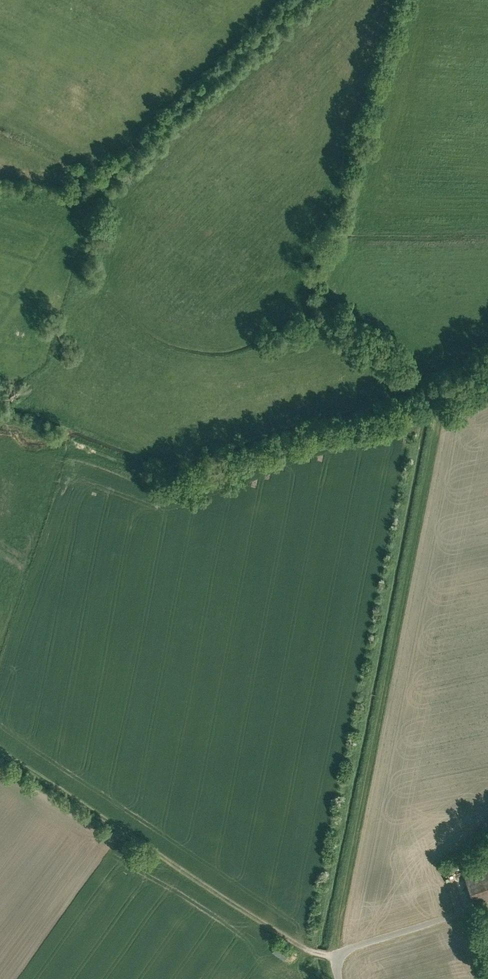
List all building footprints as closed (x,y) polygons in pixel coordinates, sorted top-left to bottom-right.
[(472,903),(487,899),(487,863),(470,869),(462,871),(472,903)] [(276,946),(270,954),(282,962),(287,955),(276,946)]
